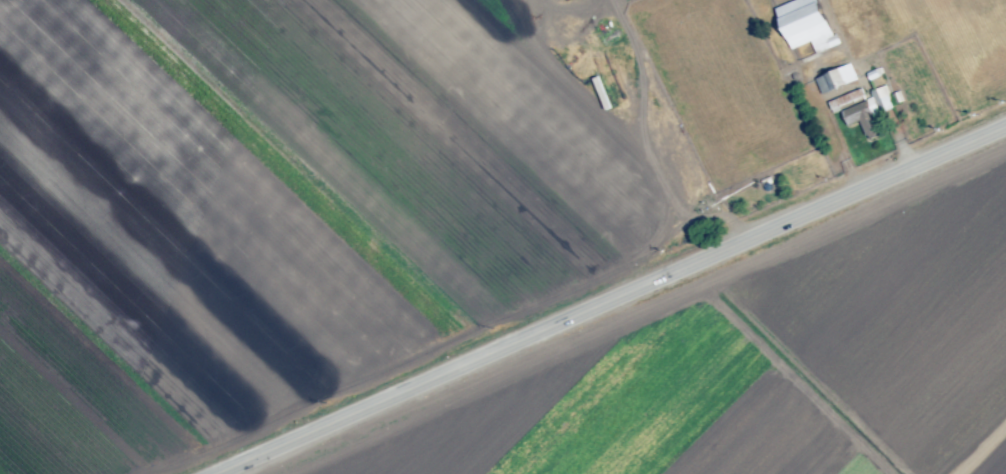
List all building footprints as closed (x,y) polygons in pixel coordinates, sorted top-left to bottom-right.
[(775,11),(800,0),(816,0),(830,34),(792,50),(775,11)] [(815,77),(848,64),(856,82),(823,96),(815,77)] [(886,86),(894,104),(879,111),(871,92),(886,86)] [(826,101),(858,87),(863,99),(831,112),(826,101)] [(839,114),(869,104),(880,137),(867,142),(860,121),(844,127),(839,114)]
